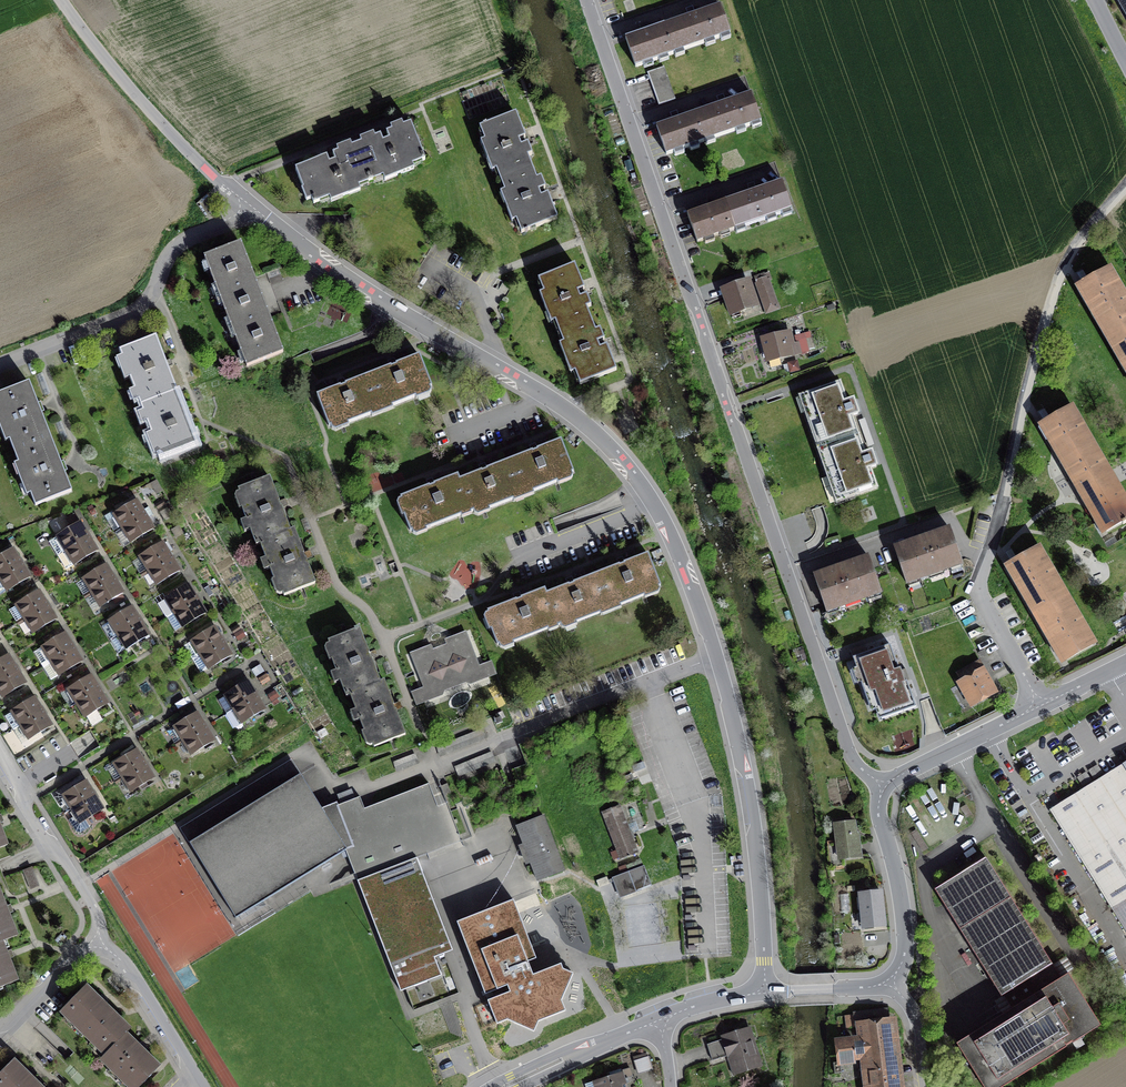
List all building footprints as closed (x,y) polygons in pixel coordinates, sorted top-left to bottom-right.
[(1125,17),(1125,0),(1116,0),(1125,17)] [(689,17),(664,25),(674,53),(730,34),(720,6),(696,14),(693,6),(686,9),(689,17)] [(674,53),(664,25),(649,31),(646,23),(639,25),(642,33),(626,39),(636,67),(674,53)] [(664,66),(647,72),(659,105),(675,99),(664,66)] [(695,113),(705,141),(761,122),(751,94),(726,102),(723,94),(716,97),(719,105),(695,113)] [(705,141),(695,113),(680,118),(677,110),(670,113),(673,121),(657,126),(667,155),(705,141)] [(480,128),(500,181),(532,168),(528,157),(532,155),(516,114),(480,128)] [(356,146),(371,182),(383,177),(385,181),(414,169),(413,165),(425,160),(411,124),(356,146)] [(371,182),(356,146),(296,170),(303,189),(302,190),(307,201),(312,199),(314,204),(329,198),(331,202),(360,191),(359,187),(371,182)] [(537,180),(532,168),(500,181),(521,233),(558,219),(541,178),(537,180)] [(725,200),(726,201),(736,229),(736,230),(792,210),(781,181),(757,190),(754,182),(747,185),(750,192),(725,200)] [(723,234),(736,229),(726,201),(710,206),(707,198),(700,201),(703,209),(687,214),(697,242),(704,240),(723,234)] [(337,234),(334,239),(343,245),(346,240),(337,234)] [(205,257),(225,312),(262,298),(241,243),(205,257)] [(557,324),(561,333),(592,321),(587,310),(592,308),(575,266),(540,280),(545,294),(541,295),(553,326),(557,324)] [(1114,338),(1125,330),(1125,294),(1110,268),(1082,285),(1098,311),(1091,315),(1095,320),(1101,316),(1114,338)] [(768,272),(755,276),(767,312),(778,308),(768,280),(771,279),(768,272)] [(733,287),(723,290),(732,318),(734,319),(741,316),(742,315),(741,311),(757,305),(749,281),(738,285),(737,281),(731,283),(733,287)] [(283,352),(262,298),(225,312),(247,366),(283,352)] [(596,333),(592,321),(561,333),(565,344),(561,346),(573,376),(576,375),(582,388),(617,374),(600,331),(596,333)] [(1114,338),(1125,357),(1125,330),(1114,338)] [(790,332),(763,339),(768,360),(791,355),(789,344),(792,344),(790,332)] [(120,351),(141,405),(177,391),(156,337),(120,351)] [(368,376),(380,407),(389,404),(390,407),(417,396),(416,393),(432,387),(419,356),(368,376)] [(380,407),(368,376),(317,395),(329,427),(345,421),(346,424),(373,414),(372,410),(380,407)] [(14,451),(50,437),(29,383),(0,394),(0,415),(14,451)] [(820,432),(825,446),(858,434),(851,415),(858,413),(853,400),(847,402),(840,383),(807,394),(813,409),(806,412),(813,434),(820,432)] [(198,446),(177,391),(141,405),(162,460),(198,446)] [(1056,445),(1065,461),(1094,444),(1072,407),(1044,424),(1053,439),(1049,441),(1053,447),(1056,445)] [(858,434),(825,446),(831,461),(824,464),(832,486),(839,484),(844,499),(877,488),(870,467),(876,465),(871,452),(865,454),(858,434)] [(72,491),(50,437),(14,451),(35,506),(72,491)] [(510,461),(523,495),(558,481),(557,478),(573,472),(561,441),(510,461)] [(1094,444),(1065,461),(1074,476),(1071,478),(1074,484),(1078,482),(1087,498),(1115,482),(1094,444)] [(510,461),(459,480),(471,511),(470,511),(471,512),(486,506),(487,509),(523,495),(510,461)] [(459,480),(458,476),(401,498),(405,508),(402,509),(411,531),(425,525),(426,528),(470,511),(471,511),(459,480)] [(256,545),(260,544),(260,543),(291,531),(270,478),(238,490),(245,506),(242,507),(256,545)] [(1115,482),(1087,498),(1095,511),(1091,513),(1095,519),(1098,517),(1106,531),(1125,520),(1125,500),(1115,482)] [(114,514),(123,528),(151,511),(149,507),(143,511),(136,500),(114,514)] [(153,514),(151,511),(123,528),(131,542),(153,528),(147,518),(153,514)] [(58,555),(88,537),(80,522),(49,541),(58,555)] [(294,529),(291,531),(260,543),(260,544),(275,581),(278,580),(284,596),(315,583),(295,530),(294,529)] [(950,529),(895,548),(907,583),(962,564),(950,529)] [(97,550),(88,537),(58,555),(66,569),(97,550)] [(140,556),(148,570),(171,557),(162,543),(140,556)] [(1008,564),(1037,613),(1067,595),(1039,547),(1008,564)] [(22,563),(13,549),(0,557),(0,576),(22,563)] [(597,574),(609,606),(617,602),(619,605),(646,595),(644,592),(660,586),(648,555),(597,574)] [(171,557),(148,570),(157,584),(179,571),(171,557)] [(869,557),(814,576),(826,611),(881,592),(869,557)] [(0,576),(0,595),(30,577),(22,563),(0,576)] [(83,578),(92,592),(114,579),(106,565),(83,578)] [(557,621),(556,622),(558,626),(573,620),(574,623),(602,612),(600,609),(609,606),(597,574),(546,594),(557,621)] [(114,579),(92,592),(101,606),(123,593),(114,579)] [(158,603),(167,617),(197,599),(188,585),(166,598),(166,599),(158,603)] [(546,594),(545,589),(488,611),(492,622),(489,623),(497,645),(511,639),(513,642),(549,628),(548,625),(556,622),(557,621),(546,594)] [(9,610),(17,623),(47,605),(39,591),(16,605),(17,605),(9,610)] [(1095,643),(1067,595),(1037,613),(1065,661),(1095,643)] [(197,599),(167,617),(175,631),(183,626),(205,613),(197,599)] [(56,619),(47,605),(17,623),(18,625),(26,620),(34,633),(56,619)] [(118,634),(118,635),(140,621),(132,607),(109,621),(110,622),(102,626),(110,639),(118,634)] [(149,635),(140,621),(118,635),(127,649),(149,635)] [(184,646),(193,659),(223,641),(214,627),(192,641),(184,646)] [(347,696),(350,695),(350,694),(381,682),(380,682),(360,629),(328,641),(334,657),(331,658),(347,696)] [(43,666),(73,647),(65,633),(34,652),(43,666)] [(488,675),(484,664),(479,666),(468,637),(440,647),(455,686),(466,682),(471,684),(496,675),(495,672),(488,675)] [(223,641),(193,659),(201,672),(208,668),(209,669),(231,655),(223,641)] [(862,683),(866,697),(874,694),(882,718),(916,706),(907,681),(905,682),(900,668),(898,669),(890,645),(867,653),(864,645),(850,649),(853,658),(856,657),(865,682),(862,683)] [(82,661),(73,647),(43,666),(51,679),(59,674),(60,675),(82,661)] [(424,700),(416,703),(417,705),(443,695),(444,690),(455,686),(440,647),(413,658),(424,688),(420,690),(424,700)] [(17,669),(8,655),(0,660),(0,679),(17,669)] [(488,675),(495,672),(491,662),(484,664),(488,675)] [(964,682),(961,683),(973,704),(994,692),(977,663),(959,673),(964,682)] [(17,669),(0,679),(0,692),(3,697),(25,683),(17,669)] [(68,689),(77,703),(99,689),(91,675),(68,689)] [(384,680),(380,682),(381,682),(350,694),(350,695),(365,732),(368,731),(374,747),(405,734),(384,680)] [(218,700),(226,713),(256,695),(248,681),(225,695),(226,696),(218,700)] [(108,703),(99,689),(77,703),(85,717),(108,703)] [(424,700),(420,690),(412,692),(416,703),(424,700)] [(256,695),(226,713),(235,727),(265,709),(256,695)] [(20,725),(43,711),(34,697),(12,711),(12,712),(5,716),(13,729),(20,725)] [(43,711),(20,725),(29,739),(52,725),(43,711)] [(174,726),(183,740),(205,726),(197,712),(174,726)] [(214,740),(205,726),(183,740),(192,754),(214,740)] [(114,763),(123,777),(145,763),(137,750),(114,763)] [(360,797),(322,809),(292,760),(181,829),(236,919),(346,851),(357,880),(417,857),(417,858),(462,840),(439,780),(365,808),(360,797)] [(154,777),(145,763),(123,777),(131,791),(154,777)] [(1051,810),(1125,930),(1125,764),(1059,806),(1051,810)] [(72,809),(94,795),(86,781),(67,792),(64,787),(56,792),(55,798),(60,807),(68,802),(72,809)] [(353,788),(339,792),(341,798),(355,794),(353,788)] [(103,809),(94,795),(72,809),(76,815),(69,820),(76,831),(81,832),(90,827),(85,820),(103,809)] [(620,806),(603,812),(621,858),(637,852),(620,806)] [(544,815),(516,826),(538,880),(565,869),(544,815)] [(854,821),(835,823),(839,859),(861,856),(859,838),(856,838),(854,821)] [(450,942),(417,858),(417,857),(357,880),(400,991),(415,986),(413,981),(440,971),(432,949),(450,942)] [(935,889),(1001,997),(1004,995),(1013,1008),(957,1043),(984,1086),(1000,1086),(1101,1025),(1068,973),(1061,978),(986,858),(935,889)] [(641,860),(627,865),(630,872),(613,878),(620,897),(636,891),(633,882),(647,877),(641,860)] [(25,871),(31,887),(38,885),(32,869),(25,871)] [(1,938),(2,941),(17,935),(0,891),(0,938),(1,938)] [(532,907),(541,904),(537,892),(529,895),(532,907)] [(881,892),(860,894),(864,927),(884,925),(881,892)] [(536,959),(514,900),(458,922),(485,995),(508,986),(510,992),(488,1000),(497,1024),(507,1020),(534,1032),(539,1022),(565,1011),(562,1001),(573,974),(563,970),(561,964),(533,975),(528,962),(536,959)] [(2,941),(1,938),(0,938),(0,981),(2,986),(18,980),(2,941)] [(61,1010),(105,1053),(126,1032),(121,1027),(125,1023),(86,985),(61,1010)] [(846,1016),(847,1028),(863,1026),(867,1058),(868,1058),(870,1072),(865,1072),(866,1086),(897,1086),(888,1011),(846,1016)] [(729,1037),(707,1044),(712,1060),(728,1055),(729,1058),(728,1059),(733,1075),(749,1070),(748,1066),(760,1062),(749,1028),(728,1034),(729,1037)] [(105,1053),(101,1057),(131,1086),(139,1086),(160,1065),(126,1032),(105,1053)] [(852,1037),(837,1039),(840,1061),(855,1060),(852,1037)] [(648,1056),(634,1060),(638,1073),(652,1069),(648,1056)] [(14,1059),(0,1073),(0,1086),(43,1086),(14,1059)] [(585,1084),(586,1086),(627,1086),(624,1078),(632,1076),(630,1068),(622,1070),(622,1072),(585,1084)]
